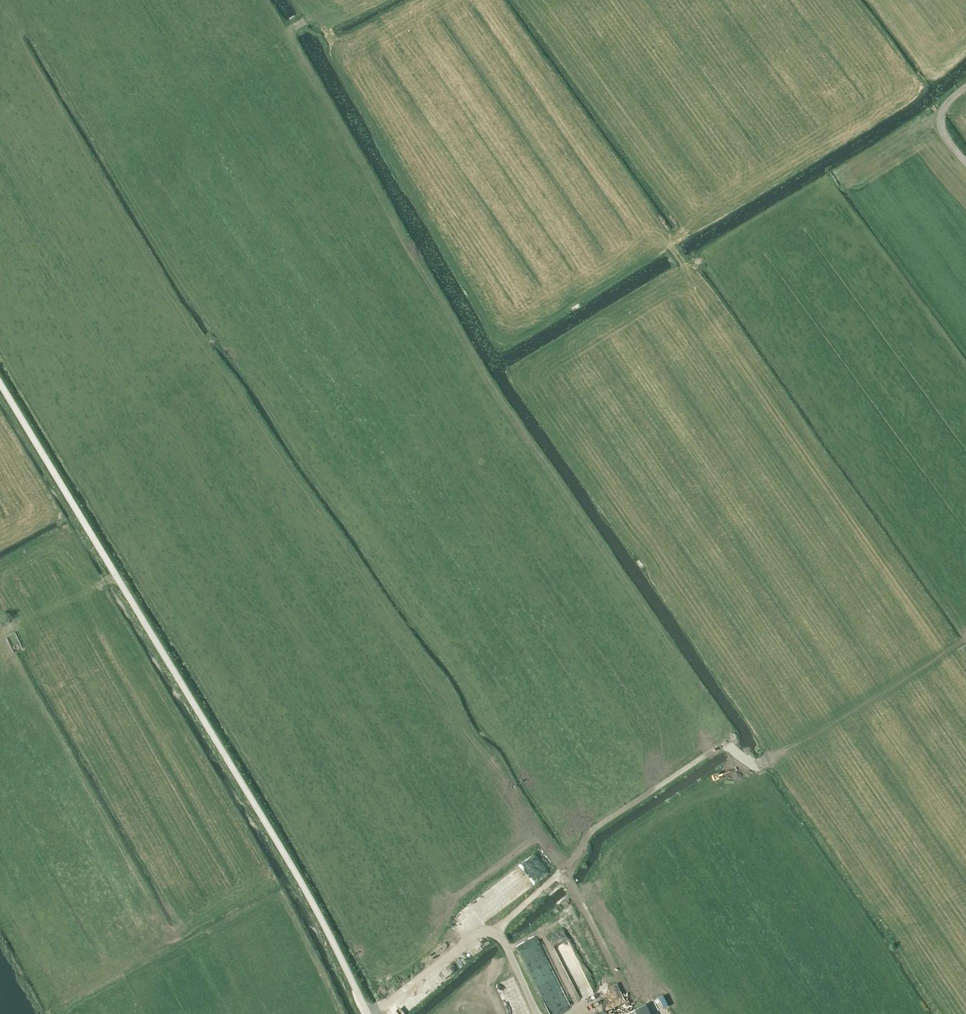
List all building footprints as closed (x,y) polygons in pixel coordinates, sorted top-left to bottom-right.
[(561,935),(553,939),(573,981),(581,977),(576,967),(561,935)] [(461,957),(463,962),(473,958),(470,952),(461,957)] [(611,994),(593,996),(594,1007),(612,1005),(611,994)] [(645,1005),(626,1013),(650,1013),(645,1005)]
